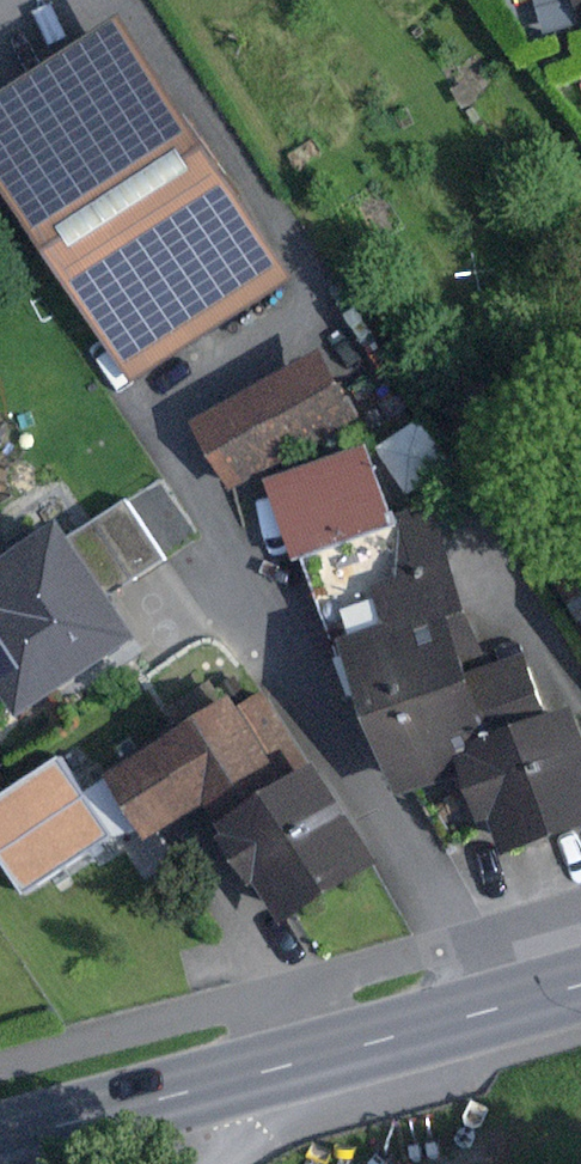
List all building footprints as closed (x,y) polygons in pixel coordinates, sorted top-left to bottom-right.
[(546,35),(580,25),(580,0),(536,0),(546,35)] [(0,89),(0,153),(143,372),(307,265),(135,1),(0,89)] [(373,408),(335,340),(204,412),(242,480),(373,408)] [(407,519),(380,437),(278,471),(306,553),(407,519)] [(61,520),(0,560),(0,692),(18,720),(141,639),(112,594),(166,558),(127,499),(71,535),(61,520)] [(415,796),(479,775),(468,744),(566,710),(545,649),(505,663),(450,502),(415,514),(435,573),(392,588),(395,598),(362,609),(371,637),(362,640),(367,655),(354,659),(367,696),(379,692),(415,796)] [(533,547),(580,623),(580,570),(557,531),(533,547)] [(309,765),(258,684),(108,777),(147,839),(206,803),(224,832),(217,837),(248,888),(256,883),(281,923),(379,863),(315,761),(309,765)] [(468,744),(479,775),(495,822),(507,818),(519,853),(580,832),(580,706),(566,710),(468,744)]
